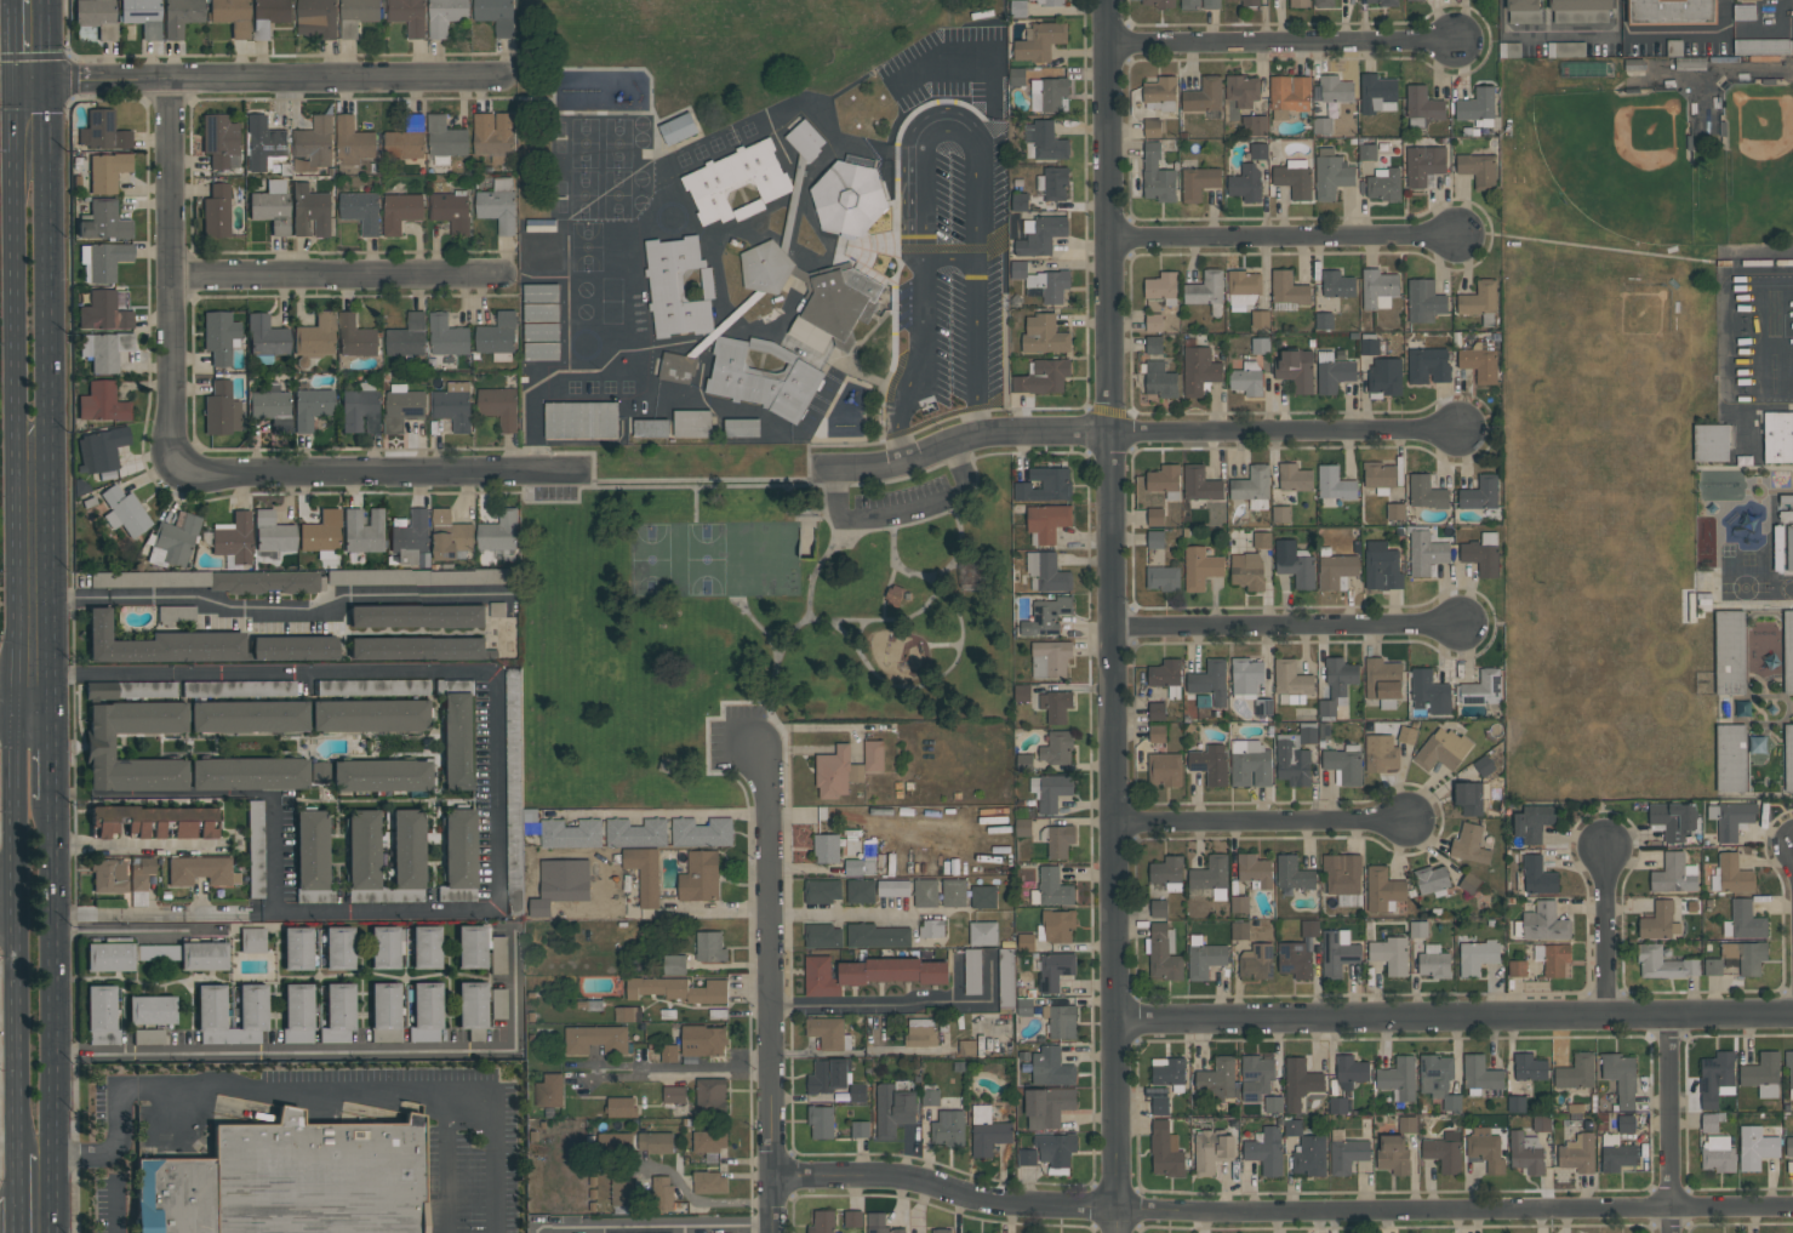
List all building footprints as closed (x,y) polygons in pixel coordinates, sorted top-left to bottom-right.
[(74,27),(74,0),(114,0),(114,22),(115,22),(115,41),(97,41),(97,27),(74,27)] [(120,23),(120,0),(159,0),(159,41),(142,41),(142,23),(120,23)] [(164,41),(164,0),(202,0),(202,23),(182,23),(182,41),(164,41)] [(209,23),(209,0),(249,0),(249,40),(232,40),(232,23),(209,23)] [(253,40),(252,0),(291,0),(292,22),(270,22),(270,39),(253,40)] [(297,34),(298,0),(337,0),(337,39),(320,39),(320,34),(297,34)] [(341,39),(341,0),(379,0),(379,21),(358,22),(358,39),(341,39)] [(387,22),(386,0),(426,0),(426,39),(407,39),(407,22),(387,22)] [(429,39),(429,0),(468,0),(468,21),(447,21),(447,39),(429,39)] [(474,21),(474,0),(513,0),(513,38),(496,38),(496,19),(474,21)] [(1011,17),(1011,0),(1027,0),(1027,17),(1011,17)] [(1181,10),(1181,0),(1200,0),(1200,8),(1181,10)] [(1203,8),(1203,0),(1221,0),(1221,8),(1203,8)] [(1334,8),(1334,0),(1314,0),(1315,8),(1334,8)] [(1507,11),(1507,0),(1540,0),(1540,7),(1541,7),(1542,23),(1509,23),(1509,11),(1507,11)] [(1548,11),(1548,0),(1612,0),(1612,10),(1609,10),(1609,22),(1554,22),(1554,11),(1548,11)] [(1628,25),(1628,0),(1716,0),(1717,24),(1628,25)] [(1733,5),(1734,20),(1755,20),(1755,5),(1733,5)] [(1067,22),(1067,42),(1051,42),(1051,62),(1032,62),(1032,59),(1013,59),(1013,40),(1033,40),(1033,22),(1067,22)] [(1734,55),(1792,54),(1792,39),(1734,40),(1734,55)] [(1585,57),(1585,42),(1547,43),(1548,58),(1585,57)] [(1026,67),(1026,85),(1010,85),(1010,68),(1026,67)] [(1361,114),(1360,73),(1378,73),(1378,79),(1397,79),(1397,101),(1397,110),(1376,110),(1376,114),(1361,114)] [(1182,91),(1201,90),(1201,75),(1205,75),(1205,74),(1217,74),(1217,75),(1221,75),(1221,110),(1182,110),(1182,91)] [(1226,75),(1246,75),(1246,78),(1260,78),(1260,101),(1252,101),(1254,108),(1240,109),(1240,121),(1227,121),(1226,75)] [(1311,75),(1311,93),(1309,93),(1311,110),(1294,110),(1294,109),(1287,109),(1287,120),(1273,120),(1273,109),(1270,109),(1269,75),(1291,75),(1291,92),(1292,92),(1292,76),(1311,75)] [(1323,102),(1321,86),(1320,86),(1320,75),(1338,75),(1338,80),(1343,80),(1343,81),(1354,81),(1354,101),(1323,102)] [(1143,82),(1158,82),(1158,76),(1177,76),(1177,87),(1176,87),(1176,101),(1175,101),(1175,110),(1160,110),(1160,108),(1146,108),(1146,103),(1143,103),(1143,82)] [(1061,110),(1043,110),(1043,92),(1032,92),(1032,79),(1041,79),(1041,78),(1058,78),(1068,78),(1068,96),(1061,96),(1061,110)] [(1427,85),(1427,101),(1445,101),(1445,119),(1431,119),(1424,126),(1424,129),(1409,129),(1409,118),(1407,118),(1406,85),(1427,85)] [(1456,119),(1456,99),(1468,99),(1475,99),(1475,86),(1494,86),(1494,118),(1492,118),(1492,126),(1481,126),(1481,118),(1478,118),(1478,119),(1456,119)] [(131,149),(87,149),(87,147),(78,147),(78,129),(87,129),(87,109),(114,109),(114,132),(131,132),(131,149)] [(691,112),(700,131),(667,145),(658,126),(691,112)] [(468,155),(450,155),(450,165),(434,165),(434,155),(429,155),(429,133),(428,133),(427,113),(446,113),(446,129),(467,129),(468,155)] [(514,155),(474,155),(473,113),(493,113),(493,129),(496,129),(496,113),(514,113),(514,155)] [(332,114),(332,133),(331,133),(331,166),(316,166),(316,171),(295,171),(295,156),(292,156),(292,130),(313,130),(313,114),(332,114)] [(376,159),(360,159),(360,165),(342,165),(342,158),(337,158),(337,114),(354,114),(354,132),(376,132),(376,159)] [(384,158),(384,132),(404,131),(404,114),(423,114),(424,158),(384,158)] [(202,155),(201,115),(228,115),(228,124),(238,124),(238,155),(228,155),(228,169),(210,170),(210,154),(202,155)] [(286,156),(264,156),(264,172),(249,172),(249,135),(246,135),(246,115),(265,115),(265,130),(286,130),(286,156)] [(1241,116),(1267,115),(1268,135),(1250,136),(1250,130),(1244,130),(1244,124),(1241,124),(1241,116)] [(1331,133),(1313,133),(1313,118),(1331,118),(1331,133)] [(826,142),(820,148),(822,150),(809,161),(784,137),(804,119),(826,142)] [(1024,124),(1034,124),(1034,119),(1053,119),(1053,139),(1069,139),(1069,159),(1034,159),(1034,158),(1027,158),(1027,142),(1034,142),(1034,141),(1024,141),(1024,124)] [(1160,119),(1160,137),(1144,137),(1144,119),(1160,119)] [(794,189),(764,204),(765,207),(737,221),(735,216),(723,222),(720,218),(702,227),(696,212),(698,211),(689,189),(686,190),(680,177),(706,166),(704,162),(712,159),(713,161),(736,150),(735,148),(743,145),(744,148),(770,136),(776,149),(772,152),(783,173),(786,172),(794,189)] [(1176,170),(1177,201),(1157,201),(1157,199),(1144,199),(1144,179),(1143,179),(1143,171),(1144,171),(1144,158),(1144,142),(1160,142),(1161,160),(1158,160),(1158,170),(1176,170)] [(1268,159),(1250,159),(1250,143),(1268,143),(1268,159)] [(1377,159),(1359,159),(1359,144),(1389,144),(1389,153),(1377,153),(1377,159)] [(1407,188),(1407,175),(1406,175),(1406,147),(1445,147),(1445,173),(1433,173),(1433,175),(1427,175),(1427,188),(1407,188)] [(1354,185),(1335,185),(1336,201),(1317,201),(1315,155),(1319,155),(1319,148),(1334,148),(1334,155),(1343,155),(1343,161),(1348,161),(1348,166),(1354,166),(1354,185)] [(90,195),(90,155),(112,155),(112,154),(131,154),(131,172),(115,172),(115,195),(90,195)] [(1495,154),(1496,190),(1475,190),(1474,173),(1456,173),(1456,154),(1472,154),(1472,155),(1495,154)] [(1291,200),(1291,185),(1272,185),(1272,166),(1287,166),(1287,159),(1309,159),(1309,167),(1311,167),(1312,200),(1291,200)] [(876,169),(889,207),(861,236),(821,228),(810,189),(838,160),(876,169)] [(1228,175),(1241,175),(1241,162),(1256,162),(1256,166),(1261,171),(1261,188),(1261,192),(1262,192),(1262,202),(1243,201),(1243,195),(1228,195),(1228,175)] [(1400,200),(1381,200),(1381,198),(1366,198),(1366,176),(1375,176),(1375,169),(1388,169),(1388,166),(1399,166),(1400,200)] [(1066,200),(1044,200),(1044,190),(1037,190),(1037,175),(1044,175),(1044,167),(1068,167),(1068,187),(1066,187),(1066,200)] [(1221,167),(1221,187),(1201,187),(1201,202),(1182,202),(1182,169),(1221,167)] [(515,192),(516,224),(515,224),(515,235),(497,235),(497,218),(476,218),(476,192),(493,192),(493,177),(512,177),(512,192),(515,192)] [(249,194),(265,193),(265,179),(284,179),(284,193),(287,193),(289,238),(270,238),(270,219),(249,219),(249,194)] [(292,236),(292,182),(309,182),(309,193),(331,193),(331,236),(315,238),(315,219),(310,219),(310,236),(292,236)] [(229,238),(202,238),(201,199),(210,199),(210,184),(228,184),(229,238)] [(378,193),(379,236),(361,236),(361,218),(339,219),(339,193),(378,193)] [(429,194),(468,193),(468,217),(470,217),(470,235),(451,235),(451,221),(429,221),(429,194)] [(1028,193),(1028,211),(1012,211),(1012,193),(1028,193)] [(423,194),(423,219),(401,219),(401,235),(383,235),(383,210),(384,210),(384,194),(423,194)] [(132,239),(113,239),(76,238),(76,222),(90,222),(90,199),(115,200),(115,221),(132,221),(132,239)] [(1015,256),(1015,240),(1027,240),(1027,233),(1022,233),(1022,219),(1034,219),(1034,216),(1068,216),(1068,236),(1051,236),(1051,255),(1034,255),(1034,256),(1015,256)] [(560,268),(559,231),(523,232),(524,269),(560,268)] [(698,234),(701,259),(706,259),(707,267),(712,266),(715,297),(709,298),(714,331),(695,333),(695,331),(670,333),(670,337),(656,338),(653,310),(650,312),(649,303),(652,303),(650,276),(646,276),(645,269),(649,268),(645,240),(659,239),(659,242),(684,240),(684,236),(698,234)] [(794,264),(777,295),(744,287),(740,253),(771,238),(794,264)] [(87,284),(87,282),(84,282),(84,264),(80,264),(80,246),(88,246),(88,245),(131,245),(132,262),(115,262),(115,284),(87,284)] [(884,285),(875,301),(878,302),(867,322),(858,319),(852,330),(855,341),(847,354),(836,347),(832,335),(822,353),(787,333),(798,313),(800,315),(813,291),(809,273),(850,261),(852,267),(884,285)] [(1027,261),(1028,274),(1028,278),(1026,278),(1011,279),(1011,261),(1027,261)] [(1211,314),(1211,303),(1183,303),(1183,284),(1203,284),(1203,280),(1204,280),(1204,269),(1206,269),(1206,268),(1220,268),(1220,269),(1222,269),(1222,280),(1224,280),(1224,286),(1222,286),(1223,303),(1221,303),(1222,314),(1220,316),(1216,318),(1214,316),(1211,314)] [(1363,310),(1363,269),(1380,268),(1380,274),(1399,274),(1399,296),(1391,296),(1391,308),(1377,308),(1377,309),(1363,310)] [(1063,304),(1043,304),(1043,287),(1026,287),(1026,278),(1028,278),(1028,274),(1037,274),(1037,272),(1060,272),(1060,269),(1069,269),(1069,289),(1063,289),(1063,304)] [(1272,269),(1292,269),(1292,285),(1311,285),(1311,303),(1296,304),(1296,303),(1290,303),(1290,302),(1273,302),(1272,269)] [(1178,270),(1178,282),(1177,282),(1177,297),(1176,297),(1176,306),(1165,306),(1165,298),(1144,298),(1144,278),(1155,278),(1160,278),(1160,272),(1178,270)] [(1261,273),(1262,295),(1258,295),(1254,304),(1229,304),(1229,295),(1228,295),(1228,270),(1246,270),(1246,273),(1261,273)] [(1355,297),(1324,297),(1323,280),(1321,280),(1321,270),(1341,270),(1341,276),(1344,275),(1344,276),(1355,276),(1355,297)] [(1434,279),(1434,295),(1446,295),(1447,313),(1434,313),(1434,321),(1409,322),(1409,279),(1434,279)] [(1457,314),(1457,295),(1477,293),(1477,279),(1480,279),(1492,279),(1496,279),(1496,292),(1497,292),(1497,314),(1494,314),(1494,326),(1483,326),(1483,314),(1457,314)] [(560,284),(560,302),(524,302),(524,285),(560,284)] [(133,330),(78,330),(78,308),(88,308),(88,290),(115,290),(115,312),(133,312),(133,330)] [(560,303),(560,320),(524,321),(524,303),(560,303)] [(516,309),(516,330),(514,330),(514,353),(512,353),(512,361),(492,361),(492,353),(475,353),(475,325),(497,325),(497,309),(516,309)] [(332,355),(324,355),(320,358),(307,359),(308,360),(308,366),(306,370),(299,370),(296,366),(296,360),(299,356),(293,356),(293,327),(315,327),(315,310),(335,310),(335,331),(332,331),(332,355)] [(1269,326),(1251,326),(1251,310),(1269,310),(1269,326)] [(211,352),(204,352),(204,313),(229,312),(229,322),(239,322),(239,339),(238,339),(238,347),(229,348),(230,367),(211,367),(211,352)] [(377,329),(377,354),(339,355),(339,330),(338,330),(338,312),(355,312),(355,330),(377,329)] [(426,312),(426,355),(387,355),(387,329),(407,329),(407,312),(426,312)] [(432,354),(432,331),(429,331),(429,312),(449,312),(449,327),(469,327),(469,354),(432,354)] [(1070,352),(1022,352),(1022,335),(1027,333),(1027,316),(1035,316),(1035,313),(1056,313),(1056,332),(1070,332),(1070,352)] [(1163,313),(1163,331),(1146,331),(1146,313),(1163,313)] [(1334,329),(1315,329),(1315,313),(1334,313),(1334,329)] [(289,329),(289,355),(250,356),(250,332),(247,332),(247,314),(268,314),(268,329),(289,329)] [(560,322),(560,339),(524,341),(524,322),(560,322)] [(91,375),(91,356),(80,356),(80,336),(114,335),(114,333),(132,333),(132,352),(116,352),(116,375),(91,375)] [(1378,338),(1378,354),(1360,354),(1360,338),(1361,338),(1361,333),(1376,333),(1376,338),(1378,338)] [(826,372),(796,426),(763,407),(763,405),(741,400),(740,404),(730,401),(731,398),(703,393),(707,377),(710,378),(715,354),(712,354),(716,335),(749,342),(750,336),(772,341),(795,354),(798,358),(826,372)] [(1163,336),(1163,354),(1146,354),(1146,336),(1163,336)] [(1269,337),(1269,354),(1251,354),(1251,337),(1269,337)] [(560,342),(561,360),(525,360),(525,343),(560,342)] [(1477,367),(1458,367),(1458,349),(1472,348),(1472,347),(1475,342),(1492,342),(1492,350),(1496,350),(1497,383),(1477,384),(1477,367)] [(1222,382),(1203,382),(1203,396),(1184,396),(1184,347),(1210,347),(1210,363),(1222,363),(1222,382)] [(1409,383),(1409,349),(1447,348),(1447,365),(1451,365),(1451,382),(1433,382),(1433,373),(1428,373),(1428,383),(1409,383)] [(698,358),(695,376),(691,376),(690,384),(657,378),(663,350),(698,358)] [(1274,378),(1274,359),(1279,359),(1279,350),(1313,350),(1313,394),(1294,394),(1294,378),(1274,378)] [(1357,381),(1343,381),(1336,381),(1336,395),(1318,395),(1318,363),(1318,350),(1334,350),(1334,361),(1357,361),(1357,381)] [(1070,358),(1070,376),(1063,376),(1063,392),(1045,392),(1045,393),(1029,393),(1029,392),(1012,392),(1012,376),(1028,376),(1028,373),(1030,373),(1030,361),(1034,361),(1034,359),(1045,359),(1045,360),(1061,360),(1061,359),(1070,358)] [(1401,358),(1401,394),(1382,394),(1382,399),(1370,399),(1370,393),(1367,393),(1367,371),(1370,371),(1370,365),(1374,365),(1374,358),(1401,358)] [(1177,372),(1177,390),(1178,390),(1178,396),(1159,396),(1159,393),(1146,393),(1146,360),(1165,360),(1165,372),(1177,372)] [(1229,370),(1243,370),(1243,360),(1257,360),(1257,365),(1261,367),(1261,370),(1262,370),(1262,386),(1263,386),(1263,396),(1245,396),(1245,389),(1241,389),(1229,389),(1229,370)] [(239,432),(230,432),(230,434),(204,435),(204,396),(211,395),(211,379),(230,379),(230,401),(239,400),(239,432)] [(78,396),(87,396),(87,381),(114,381),(114,403),(130,403),(130,421),(110,421),(110,419),(78,419),(78,396)] [(470,381),(470,416),(472,416),(472,433),(453,433),(453,417),(432,417),(430,392),(447,392),(447,382),(470,381)] [(381,434),(364,434),(364,416),(360,416),(360,421),(361,421),(361,434),(342,434),(342,389),(360,389),(359,382),(375,382),(375,389),(381,389),(381,434)] [(249,418),(249,393),(267,393),(267,383),(278,383),(278,393),(289,393),(289,411),(290,411),(290,434),(270,434),(270,418),(249,418)] [(386,434),(386,413),(387,413),(387,392),(390,392),(390,383),(406,383),(406,390),(424,390),(426,418),(404,418),(404,434),(386,434)] [(516,388),(516,433),(499,433),(499,415),(478,415),(478,388),(516,388)] [(333,390),(333,416),(310,416),(312,434),(295,434),(293,390),(333,390)] [(616,401),(617,439),(546,439),(546,403),(616,401)] [(710,410),(712,438),(674,438),(674,410),(710,410)] [(1764,412),(1792,412),(1792,462),(1764,463),(1764,412)] [(669,418),(669,436),(633,436),(633,419),(669,418)] [(760,418),(760,436),(724,436),(724,418),(760,418)] [(1729,461),(1694,461),(1694,424),(1729,424),(1729,461)] [(76,440),(80,439),(80,436),(107,430),(107,429),(127,426),(131,445),(115,447),(119,469),(98,473),(98,472),(85,474),(84,473),(76,474),(75,467),(81,466),(76,440)] [(1280,490),(1280,473),(1279,473),(1279,462),(1297,463),(1297,469),(1313,470),(1313,490),(1280,490)] [(1397,466),(1397,487),(1389,487),(1389,495),(1376,495),(1376,487),(1365,487),(1365,469),(1363,469),(1363,462),(1383,462),(1383,466),(1397,466)] [(1184,498),(1183,464),(1205,463),(1205,480),(1223,480),(1223,498),(1209,500),(1209,498),(1184,498)] [(1268,509),(1250,509),(1250,498),(1230,498),(1230,479),(1250,479),(1250,464),(1254,464),(1254,463),(1264,463),(1264,464),(1269,464),(1269,498),(1268,498),(1268,509)] [(1180,464),(1180,473),(1178,473),(1178,501),(1167,501),(1167,491),(1147,491),(1147,472),(1158,472),(1158,470),(1161,470),(1161,464),(1180,464)] [(1338,464),(1338,480),(1357,480),(1357,500),(1340,500),(1340,497),(1336,497),(1336,507),(1321,507),(1321,497),(1319,497),(1318,464),(1338,464)] [(1069,468),(1069,480),(1073,480),(1073,500),(1066,500),(1066,498),(1050,500),(1013,501),(1013,483),(1032,481),(1032,489),(1043,489),(1043,480),(1029,480),(1029,468),(1069,468)] [(1449,508),(1434,508),(1434,507),(1427,507),(1427,506),(1410,506),(1410,473),(1431,473),(1431,489),(1449,489),(1449,508)] [(1497,508),(1458,508),(1458,489),(1479,489),(1479,474),(1481,474),(1481,473),(1495,473),(1495,474),(1497,474),(1497,508)] [(112,531),(101,516),(110,510),(98,495),(114,484),(122,497),(130,492),(152,525),(130,540),(120,525),(112,531)] [(1780,495),(1792,495),(1792,504),(1780,504),(1780,495)] [(1405,519),(1387,519),(1387,503),(1405,503),(1405,519)] [(1072,504),(1072,526),(1055,526),(1056,544),(1032,544),(1032,532),(1028,532),(1027,507),(1044,507),(1044,506),(1072,504)] [(1290,523),(1273,523),(1273,506),(1290,506),(1290,523)] [(518,507),(518,526),(516,526),(516,549),(513,549),(513,561),(502,561),(502,558),(496,558),(496,549),(476,549),(476,524),(498,524),(498,507),(518,507)] [(343,509),(361,509),(361,526),(369,526),(367,509),(382,508),(382,553),(343,553),(343,509)] [(398,565),(398,552),(390,552),(390,526),(390,518),(406,518),(406,526),(411,526),(410,508),(428,508),(428,552),(418,552),(418,565),(398,565)] [(473,524),(473,549),(457,549),(457,560),(434,560),(434,526),(433,526),(433,508),(452,508),(452,524),(473,524)] [(1164,508),(1164,525),(1148,526),(1148,508),(1164,508)] [(295,525),(295,552),(256,552),(256,529),(255,529),(253,509),(273,509),(273,525),(295,525)] [(299,525),(320,525),(320,509),(339,509),(339,529),(338,529),(338,550),(335,550),(335,560),(318,560),(318,550),(299,550),(299,525)] [(201,518),(195,537),(194,536),(183,569),(165,564),(164,567),(147,563),(152,547),(150,547),(158,521),(172,526),(177,510),(201,518)] [(1780,510),(1792,510),(1792,520),(1780,520),(1780,510)] [(251,565),(240,565),(240,569),(224,569),(224,555),(211,555),(211,530),(212,530),(212,525),(232,525),(232,512),(250,512),(251,565)] [(1774,571),(1774,525),(1783,525),(1782,571),(1774,571)] [(1431,576),(1411,576),(1410,530),(1431,529),(1431,543),(1450,542),(1450,563),(1443,563),(1444,576),(1440,578),(1438,576),(1438,563),(1431,563),(1431,576)] [(1164,530),(1164,548),(1148,548),(1148,530),(1164,530)] [(1479,541),(1479,544),(1481,544),(1481,531),(1497,531),(1497,544),(1498,544),(1498,577),(1479,577),(1479,561),(1460,561),(1460,543),(1469,543),(1469,541),(1479,541)] [(1270,532),(1270,548),(1254,548),(1254,532),(1270,532)] [(1275,540),(1296,540),(1296,555),(1303,555),(1303,556),(1314,556),(1314,588),(1295,588),(1295,573),(1277,573),(1277,556),(1275,556),(1275,540)] [(1366,541),(1387,541),(1387,549),(1399,549),(1399,572),(1404,572),(1404,588),(1386,588),(1386,573),(1383,573),(1383,588),(1365,589),(1365,549),(1366,549),(1366,541)] [(1186,592),(1184,547),(1205,547),(1205,556),(1224,556),(1224,576),(1205,576),(1205,592),(1186,592)] [(1027,552),(1057,552),(1057,571),(1072,571),(1072,575),(1073,575),(1073,586),(1072,586),(1072,590),(1038,590),(1038,577),(1029,577),(1029,573),(1027,573),(1027,552)] [(1263,560),(1263,581),(1264,581),(1264,590),(1247,590),(1247,584),(1230,584),(1230,566),(1232,566),(1232,555),(1244,555),(1244,553),(1258,553),(1263,560)] [(1319,590),(1318,572),(1320,572),(1319,556),(1359,555),(1359,576),(1340,576),(1340,589),(1319,590)] [(1180,566),(1180,592),(1160,592),(1160,588),(1147,588),(1147,566),(1180,566)] [(510,569),(421,570),(421,585),(511,584),(510,569)] [(326,571),(326,585),(385,584),(384,571),(326,571)] [(90,588),(209,587),(208,572),(90,574),(90,588)] [(890,585),(884,602),(899,607),(904,589),(890,585)] [(1060,634),(1037,634),(1037,635),(1021,635),(1021,621),(1033,621),(1033,600),(1056,600),(1056,596),(1073,596),(1073,615),(1057,615),(1057,620),(1053,620),(1053,623),(1060,623),(1060,634)] [(349,606),(486,605),(486,627),(349,628),(349,606)] [(194,622),(194,608),(158,607),(158,626),(170,627),(171,622),(194,622)] [(90,662),(88,609),(109,609),(109,641),(152,641),(152,634),(242,633),(244,652),(251,652),(251,637),(336,637),(336,660),(90,662)] [(1783,610),(1792,610),(1792,693),(1785,693),(1783,610)] [(1745,695),(1715,695),(1715,611),(1745,611),(1745,695)] [(486,638),(486,650),(498,650),(498,658),(350,660),(349,639),(486,638)] [(1072,641),(1073,658),(1067,658),(1067,678),(1032,678),(1032,643),(1072,641)] [(1226,658),(1226,708),(1214,708),(1214,692),(1187,693),(1187,673),(1206,673),(1206,658),(1210,658),(1210,657),(1223,657),(1223,658),(1226,658)] [(1264,684),(1258,684),(1258,695),(1256,695),(1256,698),(1234,698),(1234,693),(1233,693),(1233,663),(1232,663),(1232,657),(1251,657),(1251,661),(1264,661),(1264,684)] [(1347,704),(1337,704),(1337,717),(1319,717),(1318,700),(1331,700),(1330,684),(1327,684),(1327,667),(1325,667),(1325,657),(1343,657),(1343,662),(1344,662),(1344,663),(1347,663),(1347,664),(1359,664),(1359,684),(1347,684),(1347,704)] [(1366,698),(1366,657),(1383,657),(1383,663),(1401,663),(1401,698),(1397,698),(1397,709),(1380,709),(1380,698),(1366,698)] [(1182,658),(1182,669),(1181,669),(1181,685),(1180,685),(1180,700),(1169,700),(1169,685),(1148,685),(1148,667),(1159,666),(1159,664),(1163,664),(1163,658),(1182,658)] [(1314,693),(1304,693),(1304,703),(1279,703),(1279,693),(1275,693),(1275,658),(1296,658),(1296,675),(1314,675),(1314,693)] [(506,701),(522,701),(521,668),(506,669),(506,701)] [(1412,701),(1411,668),(1432,668),(1432,684),(1450,683),(1451,714),(1429,714),(1429,701),(1424,701),(1424,708),(1414,708),(1414,701),(1412,701)] [(1500,668),(1500,703),(1461,703),(1461,702),(1456,702),(1456,685),(1461,685),(1461,684),(1479,683),(1479,668),(1484,668),(1495,668),(1500,668)] [(317,695),(428,693),(428,680),(317,682),(317,695)] [(473,680),(473,790),(442,790),(442,695),(435,695),(435,680),(473,680)] [(183,683),(183,695),(295,694),(295,682),(183,683)] [(91,691),(91,683),(85,683),(86,697),(115,697),(115,683),(108,683),(108,691),(91,691)] [(175,683),(117,684),(117,696),(175,695),(175,683)] [(1030,702),(1015,702),(1015,685),(1030,685),(1030,702)] [(1039,708),(1039,693),(1046,693),(1046,691),(1073,691),(1073,708),(1066,708),(1066,724),(1047,724),(1047,708),(1039,708)] [(1273,714),(1255,714),(1255,698),(1273,698),(1273,714)] [(428,732),(312,731),(312,701),(428,701),(428,732)] [(185,702),(185,733),(113,733),(113,760),(187,759),(187,790),(109,792),(109,790),(90,790),(90,774),(88,774),(88,765),(85,765),(85,732),(88,732),(87,721),(88,721),(88,706),(107,706),(107,703),(185,702)] [(190,732),(190,702),(307,702),(307,732),(190,732)] [(1165,720),(1149,720),(1149,702),(1165,703),(1165,720)] [(1300,723),(1317,723),(1317,727),(1318,727),(1318,743),(1300,743),(1300,723)] [(1746,792),(1718,792),(1717,724),(1745,724),(1746,792)] [(1785,724),(1792,724),(1792,792),(1786,792),(1785,724)] [(1166,725),(1166,742),(1149,742),(1149,725),(1166,725)] [(1401,725),(1418,730),(1414,746),(1397,741),(1401,725)] [(1427,770),(1412,759),(1433,733),(1434,735),(1439,727),(1446,732),(1450,730),(1460,737),(1462,733),(1474,743),(1452,771),(1437,759),(1427,770)] [(1039,747),(1049,746),(1049,731),(1073,730),(1073,750),(1070,750),(1070,765),(1049,765),(1049,763),(1046,763),(1046,761),(1044,761),(1044,759),(1039,759),(1039,747)] [(1311,749),(1311,761),(1309,761),(1309,776),(1311,776),(1311,786),(1289,786),(1289,778),(1278,778),(1278,763),(1277,763),(1277,733),(1300,733),(1300,749),(1311,749)] [(1394,746),(1400,746),(1400,769),(1387,769),(1387,771),(1366,772),(1366,735),(1393,735),(1394,746)] [(1272,787),(1254,787),(1254,771),(1251,771),(1251,787),(1232,787),(1232,740),(1261,740),(1261,744),(1264,744),(1264,749),(1270,749),(1270,759),(1272,759),(1272,787)] [(884,771),(864,771),(864,741),(883,741),(884,771)] [(816,754),(836,754),(835,743),(850,743),(850,764),(864,764),(864,782),(849,782),(849,794),(839,794),(839,799),(820,799),(820,787),(816,787),(816,754)] [(1227,786),(1206,786),(1206,770),(1188,770),(1188,750),(1203,750),(1203,752),(1206,752),(1206,744),(1223,743),(1224,753),(1227,753),(1227,786)] [(1336,784),(1335,769),(1323,770),(1321,750),(1337,749),(1337,750),(1344,750),(1344,744),(1359,744),(1359,750),(1360,750),(1361,786),(1341,786),(1341,784),(1336,784)] [(1182,753),(1182,787),(1163,787),(1163,784),(1148,784),(1148,753),(1182,753)] [(1496,767),(1483,777),(1473,763),(1486,754),(1496,767)] [(1033,772),(1016,772),(1017,755),(1033,755),(1033,772)] [(307,790),(190,790),(190,759),(307,759),(307,790)] [(429,792),(332,792),(332,761),(429,761),(429,792)] [(329,784),(329,763),(310,763),(311,785),(329,784)] [(1073,775),(1073,794),(1057,795),(1057,814),(1039,814),(1039,799),(1037,799),(1037,792),(1029,792),(1029,777),(1040,777),(1040,775),(1073,775)] [(1462,804),(1456,804),(1455,782),(1483,782),(1483,816),(1462,816),(1462,804)] [(263,801),(263,900),(247,900),(247,801),(263,801)] [(1664,843),(1664,829),(1649,829),(1649,804),(1683,803),(1683,804),(1695,804),(1696,811),(1697,810),(1697,818),(1696,818),(1696,828),(1690,828),(1690,833),(1684,833),(1684,843),(1664,843)] [(1754,823),(1737,823),(1738,843),(1718,843),(1718,820),(1707,820),(1707,805),(1718,805),(1718,804),(1758,803),(1758,812),(1754,812),(1754,823)] [(1542,824),(1542,830),(1542,845),(1523,845),(1523,837),(1514,837),(1514,812),(1523,812),(1523,805),(1557,805),(1557,824),(1542,824)] [(215,809),(216,839),(213,839),(199,839),(136,839),(136,833),(126,833),(126,824),(116,824),(116,833),(108,833),(108,839),(105,839),(105,840),(98,840),(98,839),(96,839),(96,834),(91,834),(91,826),(90,826),(90,816),(91,816),(91,807),(137,806),(137,810),(215,809)] [(386,903),(348,903),(347,811),(377,810),(378,887),(386,887),(386,903)] [(386,903),(423,902),(422,810),(392,810),(393,887),(386,887),(386,903)] [(442,810),(474,810),(475,902),(438,902),(436,886),(444,886),(442,810)] [(296,811),(325,811),(326,890),(333,890),(333,903),(296,903),(296,889),(296,811)] [(695,818),(695,826),(709,826),(709,817),(732,817),(732,845),(673,846),(672,818),(695,818)] [(564,820),(564,827),(578,827),(577,820),(601,818),(601,846),(541,847),(541,820),(564,820)] [(643,818),(667,818),(667,846),(606,847),(606,818),(629,818),(629,826),(643,826),(643,818)] [(1032,835),(1015,835),(1016,818),(1032,818),(1032,835)] [(1449,855),(1452,838),(1458,839),(1462,821),(1484,826),(1479,847),(1492,851),(1489,864),(1449,855)] [(1075,824),(1075,844),(1068,844),(1068,847),(1068,858),(1047,858),(1047,827),(1064,826),(1064,824),(1075,824)] [(839,863),(817,863),(817,856),(813,856),(813,834),(839,834),(839,863)] [(863,875),(845,875),(845,860),(863,860),(863,861),(864,861),(864,839),(875,839),(875,874),(863,874),(863,875)] [(622,868),(622,849),(658,847),(659,908),(640,908),(639,868),(622,868)] [(1697,874),(1697,890),(1668,890),(1668,891),(1650,891),(1650,872),(1664,872),(1664,851),(1684,850),(1685,874),(1697,874)] [(718,851),(719,900),(691,900),(691,901),(679,901),(679,874),(689,874),(687,851),(718,851)] [(1754,891),(1720,891),(1719,867),(1718,854),(1720,854),(1720,851),(1738,851),(1738,870),(1754,870),(1754,874),(1755,874),(1755,887),(1754,887),(1754,891)] [(1260,880),(1239,880),(1239,862),(1238,862),(1238,854),(1257,852),(1257,860),(1272,860),(1272,889),(1260,890),(1260,880)] [(1227,854),(1228,889),(1227,889),(1227,900),(1212,900),(1212,889),(1189,889),(1189,869),(1209,869),(1209,855),(1211,855),(1211,854),(1224,854),(1227,854)] [(1525,892),(1525,875),(1524,875),(1524,869),(1523,869),(1523,854),(1542,854),(1542,873),(1558,873),(1558,892),(1525,892)] [(1277,887),(1277,855),(1297,855),(1297,869),(1317,869),(1317,889),(1302,889),(1302,887),(1277,887)] [(1360,894),(1327,894),(1327,873),(1323,873),(1323,855),(1361,855),(1361,874),(1360,874),(1360,894)] [(1183,856),(1183,866),(1182,866),(1182,881),(1181,881),(1181,891),(1165,891),(1165,883),(1149,883),(1149,863),(1161,863),(1161,862),(1164,862),(1164,856),(1183,856)] [(167,858),(230,857),(230,874),(239,873),(239,884),(230,885),(230,886),(206,886),(206,878),(192,878),(192,886),(167,886),(167,858)] [(154,875),(145,875),(147,892),(145,892),(145,906),(131,906),(131,892),(130,892),(130,864),(138,864),(138,858),(154,858),(154,875)] [(541,898),(529,899),(530,918),(551,917),(551,902),(591,901),(590,859),(540,860),(541,898)] [(126,892),(92,892),(92,872),(90,872),(90,861),(114,860),(114,862),(124,861),(125,875),(126,875),(126,892)] [(1367,912),(1367,866),(1372,866),(1372,864),(1383,864),(1383,866),(1388,866),(1388,880),(1407,880),(1407,901),(1394,901),(1394,911),(1387,911),(1387,912),(1367,912)] [(1074,885),(1074,904),(1039,904),(1039,903),(1030,903),(1030,890),(1038,890),(1038,884),(1040,884),(1040,866),(1060,866),(1060,885),(1074,885)] [(1421,896),(1412,870),(1431,866),(1432,869),(1445,866),(1451,886),(1445,887),(1446,894),(1435,897),(1433,891),(1421,896)] [(1481,880),(1472,895),(1457,886),(1468,870),(1481,880)] [(874,879),(875,902),(847,902),(847,879),(874,879)] [(937,879),(937,907),(914,907),(914,895),(913,895),(913,891),(914,891),(914,879),(937,879)] [(965,879),(966,906),(943,906),(943,903),(942,902),(942,900),(943,900),(943,879),(965,879)] [(805,903),(805,892),(804,892),(804,889),(805,889),(805,880),(841,880),(841,898),(833,898),(833,903),(805,903)] [(910,880),(910,896),(878,896),(878,880),(910,880)] [(972,908),(971,886),(997,885),(997,908),(972,908)] [(1249,913),(1230,913),(1230,896),(1249,896),(1249,913)] [(1766,937),(1732,937),(1732,936),(1724,936),(1723,920),(1731,920),(1731,897),(1752,897),(1752,918),(1766,918),(1766,920),(1768,920),(1768,935),(1766,935),(1766,937)] [(1167,900),(1167,918),(1152,918),(1150,900),(1167,900)] [(1571,938),(1523,938),(1523,936),(1514,936),(1514,921),(1523,921),(1523,912),(1536,912),(1536,900),(1555,900),(1555,919),(1570,919),(1571,938)] [(1671,937),(1640,937),(1639,918),(1655,918),(1655,900),(1674,900),(1674,914),(1673,914),(1673,920),(1672,920),(1672,923),(1680,923),(1680,934),(1671,934),(1671,937)] [(521,916),(522,906),(508,905),(508,916),(521,916)] [(1072,942),(1051,943),(1051,941),(1045,941),(1045,940),(1038,940),(1037,925),(1043,925),(1041,911),(1051,911),(1069,911),(1069,909),(1075,909),(1075,930),(1072,930),(1072,942)] [(919,937),(919,926),(923,926),(923,919),(944,919),(944,937),(919,937)] [(1319,920),(1319,936),(1301,936),(1301,920),(1319,920)] [(998,921),(998,944),(970,944),(970,921),(998,921)] [(1182,955),(1182,978),(1165,978),(1165,977),(1149,977),(1149,953),(1146,953),(1144,938),(1149,938),(1149,937),(1152,937),(1152,921),(1167,921),(1167,929),(1175,929),(1175,953),(1169,953),(1169,955),(1182,955)] [(1230,921),(1249,921),(1249,938),(1230,940),(1230,921)] [(1427,937),(1410,937),(1410,921),(1427,921),(1427,937)] [(910,927),(912,946),(847,947),(847,924),(875,923),(875,927),(910,927)] [(805,924),(833,924),(833,929),(843,929),(843,947),(805,948),(805,924)] [(370,970),(370,927),(398,926),(398,942),(404,942),(404,954),(398,954),(398,969),(370,970)] [(439,969),(411,969),(411,926),(439,926),(439,969)] [(457,969),(456,926),(485,926),(485,929),(490,929),(490,935),(489,935),(489,940),(485,940),(485,969),(457,969)] [(310,927),(310,971),(282,971),(282,927),(310,927)] [(352,970),(325,971),(324,927),(352,927),(352,970)] [(264,954),(239,954),(239,929),(264,929),(264,954)] [(1323,930),(1338,930),(1349,930),(1349,944),(1361,944),(1361,964),(1342,964),(1342,980),(1323,980),(1323,930)] [(696,960),(696,953),(697,953),(697,932),(721,931),(721,948),(727,948),(727,960),(696,960)] [(1034,952),(1018,952),(1018,934),(1034,934),(1034,952)] [(1188,980),(1188,946),(1190,946),(1190,935),(1201,935),(1203,946),(1228,944),(1228,965),(1207,965),(1207,980),(1188,980)] [(490,937),(504,937),(504,975),(490,975),(490,937)] [(1407,976),(1387,976),(1387,960),(1369,961),(1369,942),(1387,942),(1387,937),(1407,937),(1407,976)] [(1500,963),(1480,963),(1480,977),(1461,977),(1460,943),(1485,942),(1485,938),(1496,938),(1496,942),(1500,942),(1500,963)] [(1312,952),(1312,969),(1313,969),(1313,980),(1295,980),(1295,972),(1279,972),(1279,954),(1278,954),(1278,942),(1297,942),(1304,942),(1304,952),(1312,952)] [(1768,942),(1768,959),(1760,959),(1760,975),(1740,975),(1740,958),(1721,958),(1721,942),(1758,942),(1768,942)] [(86,972),(85,943),(132,943),(132,946),(179,946),(179,943),(225,943),(225,970),(179,971),(179,961),(132,961),(132,971),(86,972)] [(1273,978),(1254,978),(1254,976),(1239,976),(1239,955),(1243,951),(1252,951),(1252,943),(1272,943),(1273,978)] [(1418,975),(1418,953),(1424,953),(1424,943),(1440,943),(1440,952),(1450,952),(1450,971),(1451,971),(1451,978),(1432,978),(1432,975),(1418,975)] [(1544,944),(1561,944),(1561,943),(1571,943),(1571,961),(1564,961),(1564,977),(1543,977),(1544,944)] [(1638,943),(1662,943),(1662,961),(1663,961),(1663,960),(1683,960),(1683,959),(1700,959),(1700,975),(1686,975),(1686,977),(1673,977),(1673,978),(1667,978),(1667,977),(1661,977),(1641,977),(1640,963),(1638,963),(1638,943)] [(965,994),(965,948),(981,948),(981,994),(965,994)] [(1015,948),(1015,1012),(999,1012),(999,948),(1015,948)] [(1075,954),(1075,974),(1073,974),(1073,978),(1060,978),(1060,993),(1039,993),(1039,978),(1040,978),(1040,954),(1075,954)] [(686,974),(664,974),(664,955),(686,955),(686,974)] [(805,995),(805,955),(830,955),(832,971),(838,971),(838,977),(839,977),(839,963),(867,963),(867,959),(920,958),(920,961),(948,961),(948,983),(920,983),(920,980),(867,981),(867,983),(841,984),(841,995),(805,995)] [(1705,975),(1705,959),(1723,959),(1723,975),(1705,975)] [(1509,960),(1526,960),(1526,977),(1509,977),(1509,960)] [(726,980),(726,1003),(687,1003),(687,998),(666,998),(666,994),(638,994),(638,1000),(627,1000),(627,977),(643,977),(643,978),(687,978),(687,987),(707,987),(707,980),(726,980)] [(370,983),(398,983),(399,1027),(401,1027),(401,1043),(371,1043),(371,1031),(370,1031),(370,983)] [(440,983),(440,1029),(439,1029),(439,1043),(409,1043),(409,1027),(412,1027),(412,983),(440,983)] [(457,1029),(457,983),(485,983),(486,1029),(484,1029),(484,1041),(468,1041),(468,1029),(457,1029)] [(196,1032),(196,986),(224,984),(224,1029),(229,1029),(230,1044),(200,1044),(200,1032),(196,1032)] [(265,1031),(259,1031),(259,1044),(230,1044),(229,1029),(238,1029),(238,984),(265,984),(265,1031)] [(281,1044),(281,1028),(284,1028),(282,984),(312,984),(312,1043),(281,1044)] [(353,984),(353,1031),(349,1031),(349,1043),(319,1044),(319,1028),(325,1028),(325,984),(353,984)] [(114,986),(114,1031),(119,1031),(119,1045),(88,1045),(88,1033),(86,1033),(86,986),(114,986)] [(506,1020),(490,1020),(490,989),(506,989),(506,1020)] [(127,1024),(127,997),(173,997),(175,1024),(127,1024)] [(1033,1016),(1017,1016),(1017,998),(1033,998),(1033,1016)] [(1075,1004),(1075,1038),(1049,1038),(1049,1018),(1043,1018),(1043,1006),(1067,1005),(1075,1004)] [(641,1021),(615,1022),(615,1006),(641,1006),(641,1021)] [(805,1037),(805,1018),(844,1017),(844,1034),(850,1034),(851,1050),(821,1050),(821,1037),(805,1037)] [(935,1018),(935,1031),(936,1031),(937,1045),(904,1045),(904,1035),(908,1035),(908,1018),(935,1018)] [(681,1024),(706,1024),(706,1027),(726,1027),(726,1039),(727,1039),(727,1044),(724,1044),(724,1055),(706,1055),(706,1056),(683,1056),(681,1024)] [(566,1055),(565,1027),(628,1026),(628,1054),(604,1054),(604,1044),(589,1044),(589,1054),(566,1055)] [(164,1045),(133,1045),(133,1031),(164,1029),(164,1045)] [(976,1040),(959,1041),(960,1055),(976,1055),(976,1040)] [(678,1062),(661,1061),(661,1045),(678,1045),(678,1062)] [(1075,1084),(1033,1084),(1033,1052),(1040,1052),(1040,1045),(1061,1045),(1061,1064),(1075,1064),(1075,1084)] [(1594,1086),(1554,1088),(1554,1067),(1574,1067),(1574,1052),(1578,1052),(1578,1051),(1589,1051),(1589,1052),(1594,1052),(1594,1086)] [(1715,1057),(1715,1051),(1735,1051),(1735,1061),(1734,1061),(1734,1073),(1735,1073),(1735,1086),(1718,1086),(1718,1094),(1718,1109),(1702,1109),(1702,1094),(1701,1094),(1701,1057),(1715,1057)] [(1780,1051),(1780,1069),(1780,1084),(1777,1084),(1777,1097),(1759,1097),(1759,1085),(1740,1085),(1740,1066),(1759,1066),(1759,1051),(1780,1051)] [(1785,1051),(1792,1051),(1792,1098),(1789,1098),(1789,1067),(1785,1067),(1785,1051)] [(1515,1079),(1515,1062),(1514,1062),(1514,1054),(1532,1052),(1532,1060),(1537,1060),(1547,1060),(1548,1079),(1515,1079)] [(1603,1079),(1603,1057),(1599,1057),(1599,1054),(1622,1052),(1622,1056),(1635,1056),(1637,1094),(1634,1094),(1634,1111),(1618,1111),(1618,1094),(1617,1094),(1617,1079),(1603,1079)] [(1454,1057),(1454,1079),(1451,1079),(1451,1080),(1449,1080),(1449,1090),(1447,1090),(1447,1095),(1461,1095),(1461,1111),(1460,1111),(1460,1113),(1445,1113),(1445,1111),(1444,1111),(1443,1098),(1432,1098),(1432,1092),(1421,1092),(1420,1054),(1440,1054),(1440,1057),(1454,1057)] [(1463,1054),(1485,1054),(1485,1071),(1503,1071),(1503,1089),(1480,1089),(1480,1096),(1468,1096),(1468,1089),(1463,1089),(1463,1054)] [(1234,1056),(1234,1097),(1224,1097),(1224,1102),(1210,1102),(1210,1090),(1197,1090),(1197,1071),(1216,1071),(1215,1056),(1218,1056),(1218,1055),(1232,1055),(1232,1056),(1234,1056)] [(1261,1102),(1243,1102),(1241,1055),(1262,1055),(1262,1058),(1275,1058),(1275,1080),(1270,1080),(1270,1094),(1261,1094),(1261,1102)] [(1338,1086),(1338,1081),(1336,1081),(1336,1055),(1354,1055),(1354,1061),(1358,1061),(1358,1062),(1369,1062),(1369,1080),(1352,1081),(1352,1090),(1342,1090),(1342,1086),(1338,1086)] [(1415,1055),(1415,1101),(1393,1101),(1393,1089),(1376,1089),(1376,1069),(1395,1069),(1395,1055),(1415,1055)] [(1153,1066),(1152,1066),(1152,1058),(1167,1058),(1167,1057),(1186,1057),(1186,1068),(1184,1068),(1184,1084),(1153,1084),(1153,1066)] [(1301,1113),(1286,1113),(1285,1057),(1306,1057),(1306,1073),(1324,1072),(1325,1091),(1309,1091),(1306,1091),(1306,1096),(1301,1096),(1301,1113)] [(815,1060),(830,1060),(830,1058),(851,1058),(852,1083),(849,1083),(849,1088),(847,1088),(847,1089),(834,1089),(834,1092),(818,1092),(818,1095),(807,1095),(807,1075),(813,1075),(813,1071),(815,1071),(815,1060)] [(543,1083),(543,1073),(563,1073),(563,1107),(533,1107),(533,1083),(543,1083)] [(726,1078),(726,1088),(725,1088),(725,1101),(727,1101),(727,1111),(696,1111),(696,1078),(726,1078)] [(876,1083),(896,1083),(896,1080),(909,1080),(909,1091),(917,1091),(917,1117),(915,1117),(915,1124),(896,1124),(896,1138),(876,1138),(876,1083)] [(866,1102),(850,1102),(850,1083),(867,1084),(866,1102)] [(686,1086),(686,1103),(663,1102),(663,1086),(686,1086)] [(940,1106),(923,1106),(923,1089),(940,1089),(940,1106)] [(1075,1089),(1075,1109),(1060,1109),(1060,1129),(1044,1129),(1044,1130),(1028,1130),(1028,1115),(1026,1115),(1026,1089),(1075,1089)] [(638,1117),(607,1117),(607,1097),(634,1096),(634,1107),(638,1107),(638,1117)] [(1153,1115),(1153,1097),(1169,1096),(1169,1115),(1153,1115)] [(1266,1113),(1266,1096),(1283,1096),(1283,1113),(1266,1113)] [(1508,1112),(1508,1096),(1525,1096),(1525,1112),(1508,1112)] [(1330,1113),(1330,1097),(1347,1097),(1347,1114),(1330,1113)] [(972,1157),(972,1140),(973,1140),(972,1104),(990,1104),(990,1123),(1012,1123),(1013,1143),(993,1143),(993,1157),(972,1157)] [(812,1138),(812,1125),(807,1125),(807,1106),(813,1106),(813,1107),(833,1107),(834,1138),(812,1138)] [(427,1112),(426,1232),(140,1232),(141,1165),(222,1165),(222,1134),(281,1134),(281,1108),(302,1108),(302,1125),(404,1125),(404,1111),(427,1112)] [(964,1146),(946,1146),(946,1143),(931,1143),(931,1121),(938,1121),(938,1111),(964,1109),(964,1146)] [(1702,1132),(1702,1114),(1718,1114),(1718,1112),(1725,1112),(1725,1120),(1718,1120),(1718,1132),(1702,1132)] [(1534,1115),(1549,1114),(1551,1131),(1534,1132),(1534,1115)] [(1618,1115),(1634,1115),(1634,1132),(1618,1132),(1618,1115)] [(1417,1132),(1399,1132),(1399,1117),(1417,1117),(1417,1132)] [(1153,1172),(1153,1154),(1150,1154),(1150,1134),(1153,1134),(1152,1119),(1169,1119),(1170,1134),(1178,1134),(1178,1151),(1184,1151),(1184,1170),(1186,1170),(1186,1176),(1166,1176),(1166,1172),(1153,1172)] [(1302,1135),(1285,1136),(1285,1119),(1302,1119),(1302,1135)] [(869,1137),(851,1137),(851,1121),(869,1121),(869,1137)] [(1243,1141),(1255,1141),(1255,1132),(1263,1132),(1263,1125),(1280,1125),(1280,1143),(1283,1143),(1283,1176),(1262,1176),(1262,1160),(1244,1160),(1243,1141)] [(1740,1171),(1740,1153),(1741,1153),(1740,1125),(1761,1125),(1761,1137),(1780,1136),(1780,1157),(1760,1157),(1760,1171),(1740,1171)] [(1467,1135),(1471,1135),(1471,1134),(1473,1134),(1473,1126),(1490,1126),(1490,1135),(1500,1135),(1500,1158),(1504,1158),(1504,1174),(1487,1175),(1486,1160),(1478,1160),(1478,1157),(1467,1157),(1467,1135)] [(1331,1175),(1331,1141),(1332,1141),(1332,1129),(1344,1129),(1344,1141),(1370,1141),(1370,1160),(1351,1160),(1351,1175),(1347,1175),(1347,1176),(1335,1176),(1335,1175),(1331,1175)] [(726,1130),(727,1147),(720,1147),(720,1152),(693,1153),(693,1131),(726,1130)] [(1235,1135),(1235,1157),(1234,1157),(1234,1159),(1232,1159),(1232,1160),(1214,1160),(1215,1176),(1195,1176),(1195,1134),(1197,1134),(1197,1130),(1201,1130),(1212,1130),(1212,1134),(1216,1134),(1216,1130),(1226,1130),(1226,1135),(1235,1135)] [(1422,1138),(1443,1138),(1443,1130),(1460,1130),(1460,1141),(1461,1141),(1461,1174),(1440,1174),(1440,1158),(1422,1158),(1422,1138)] [(1542,1146),(1542,1147),(1543,1147),(1543,1164),(1544,1164),(1544,1174),(1523,1174),(1523,1168),(1511,1168),(1511,1148),(1511,1130),(1524,1130),(1524,1134),(1524,1137),(1537,1137),(1537,1142),(1542,1146)] [(598,1134),(599,1154),(624,1154),(624,1151),(633,1151),(633,1132),(598,1134)] [(673,1132),(673,1154),(647,1154),(647,1149),(638,1151),(638,1132),(673,1132)] [(1594,1174),(1577,1174),(1577,1168),(1558,1168),(1558,1146),(1565,1146),(1565,1141),(1576,1141),(1576,1134),(1580,1134),(1580,1132),(1594,1132),(1594,1174)] [(1077,1134),(1077,1152),(1070,1152),(1070,1168),(1050,1168),(1050,1161),(1040,1161),(1040,1152),(1039,1152),(1039,1147),(1034,1147),(1034,1135),(1052,1134),(1052,1135),(1068,1135),(1068,1134),(1077,1134)] [(1635,1144),(1635,1165),(1620,1165),(1620,1172),(1601,1172),(1601,1163),(1603,1163),(1603,1134),(1618,1134),(1618,1144),(1635,1144)] [(1410,1175),(1393,1175),(1393,1169),(1377,1169),(1377,1149),(1381,1149),(1381,1135),(1405,1135),(1405,1149),(1409,1149),(1409,1165),(1410,1165),(1410,1175)] [(1326,1176),(1306,1176),(1306,1174),(1292,1174),(1292,1151),(1295,1151),(1295,1147),(1296,1146),(1297,1146),(1301,1146),(1301,1136),(1326,1136),(1326,1176)] [(1735,1172),(1715,1172),(1715,1169),(1701,1169),(1701,1148),(1703,1148),(1703,1147),(1702,1147),(1702,1144),(1703,1144),(1703,1141),(1707,1141),(1707,1136),(1730,1136),(1730,1147),(1735,1147),(1735,1172)] [(1037,1165),(1018,1165),(1018,1149),(1037,1149),(1037,1165)] [(695,1194),(693,1181),(692,1181),(692,1171),(708,1171),(709,1172),(720,1172),(720,1176),(727,1176),(727,1193),(695,1194)] [(611,1172),(628,1172),(628,1180),(633,1180),(633,1205),(628,1205),(628,1214),(613,1214),(613,1205),(611,1205),(611,1172)] [(652,1176),(670,1176),(670,1185),(674,1185),(674,1211),(652,1211),(652,1176)] [(835,1210),(835,1232),(807,1232),(807,1226),(815,1226),(815,1210),(835,1210)] [(862,1227),(844,1227),(844,1210),(862,1210),(862,1227)] [(904,1228),(904,1232),(867,1232),(867,1212),(885,1212),(885,1227),(891,1226),(891,1229),(893,1229),(893,1228),(904,1228)]
